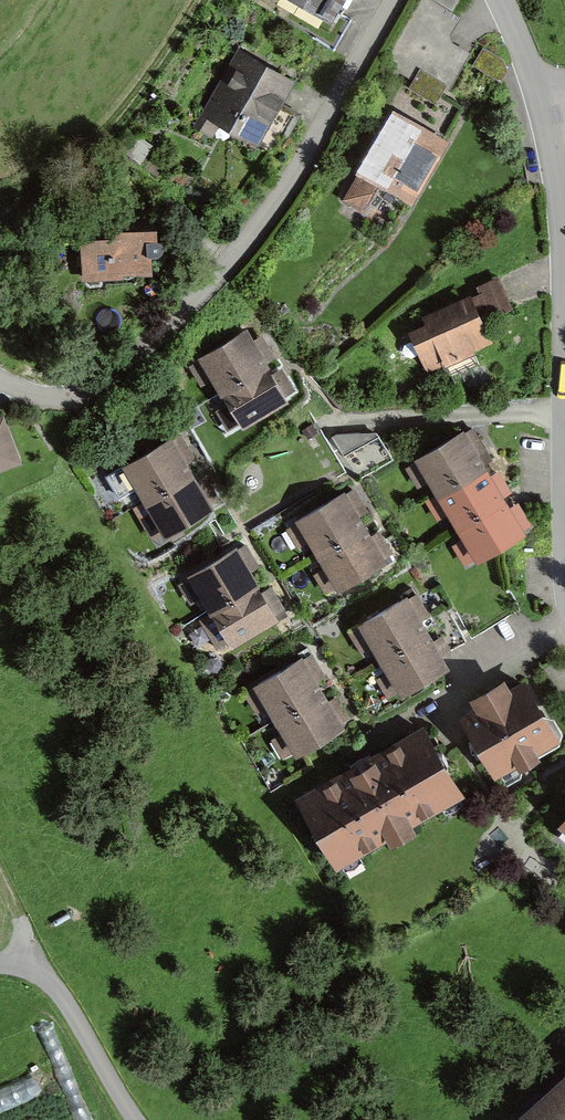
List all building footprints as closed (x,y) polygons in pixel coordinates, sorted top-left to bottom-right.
[(345,25),(358,0),(297,0),(345,25)] [(433,0),(427,0),(390,65),(452,101),(478,55),(458,43),(470,21),(433,0)] [(306,85),(245,50),(209,113),(270,147),(306,85)] [(460,143),(406,112),(370,175),(364,171),(347,201),(372,215),(386,191),(421,211),(460,143)] [(127,243),(91,244),(92,285),(166,282),(164,248),(182,247),(181,234),(127,236),(127,243)] [(504,347),(482,298),(414,329),(436,377),(504,347)] [(262,333),(197,368),(210,391),(224,383),(238,409),(223,416),(237,441),(302,406),(262,333)] [(3,421),(0,422),(0,470),(19,462),(3,421)] [(445,499),(495,469),(475,435),(412,473),(423,492),(436,484),(445,499)] [(184,444),(120,478),(132,502),(146,494),(160,520),(146,527),(159,552),(224,517),(184,444)] [(465,530),(514,501),(495,469),(445,499),(433,507),(444,526),(458,518),(465,530)] [(357,496),(293,530),(305,554),(319,546),(333,571),(319,579),(332,604),(397,569),(357,496)] [(474,576),(537,539),(514,501),(465,530),(471,541),(458,549),(474,576)] [(248,552),(183,586),(196,610),(210,602),(224,627),(210,635),(223,660),(288,625),(248,552)] [(420,600),(355,635),(368,658),(382,651),(395,676),(381,684),(395,709),(459,674),(420,600)] [(314,662),(250,696),(262,720),(277,712),(290,738),(276,745),(289,770),(354,735),(314,662)] [(536,687),(469,720),(500,782),(564,750),(564,746),(536,687)] [(468,804),(429,731),(306,796),(344,869),(468,804)] [(521,1119),(564,1119),(564,1081),(521,1119)]
